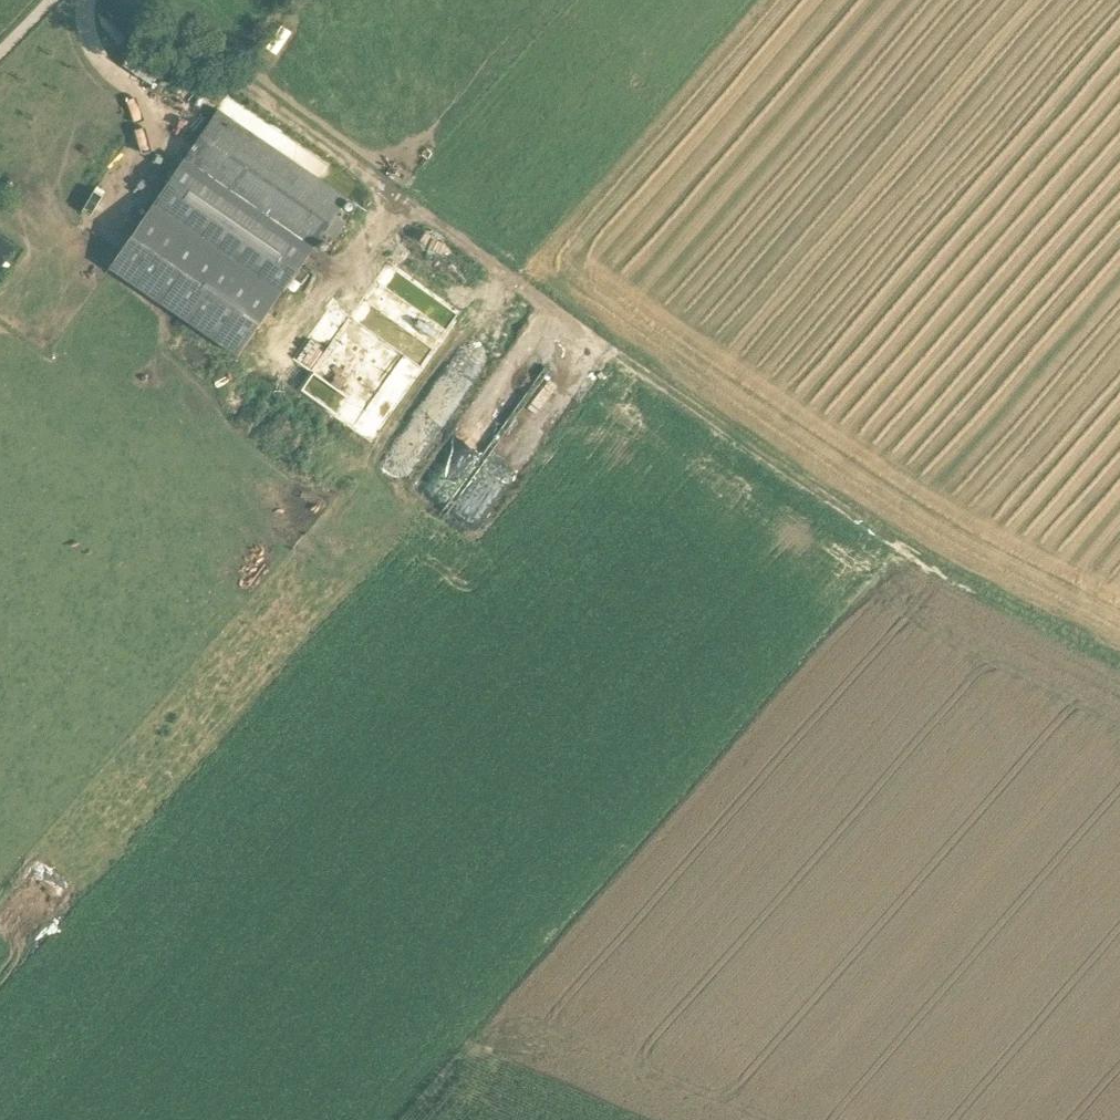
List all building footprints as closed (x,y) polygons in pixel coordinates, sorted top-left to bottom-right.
[(171,58),(140,38),(122,66),(152,86),(171,58)] [(347,200),(217,111),(183,160),(311,249),(313,249),(320,239),(329,245),(349,216),(340,210),(347,200)] [(311,249),(183,160),(153,205),(281,293),(311,249)] [(281,293),(153,205),(109,269),(238,357),(281,293)] [(0,241),(0,265),(11,249),(0,241)]
